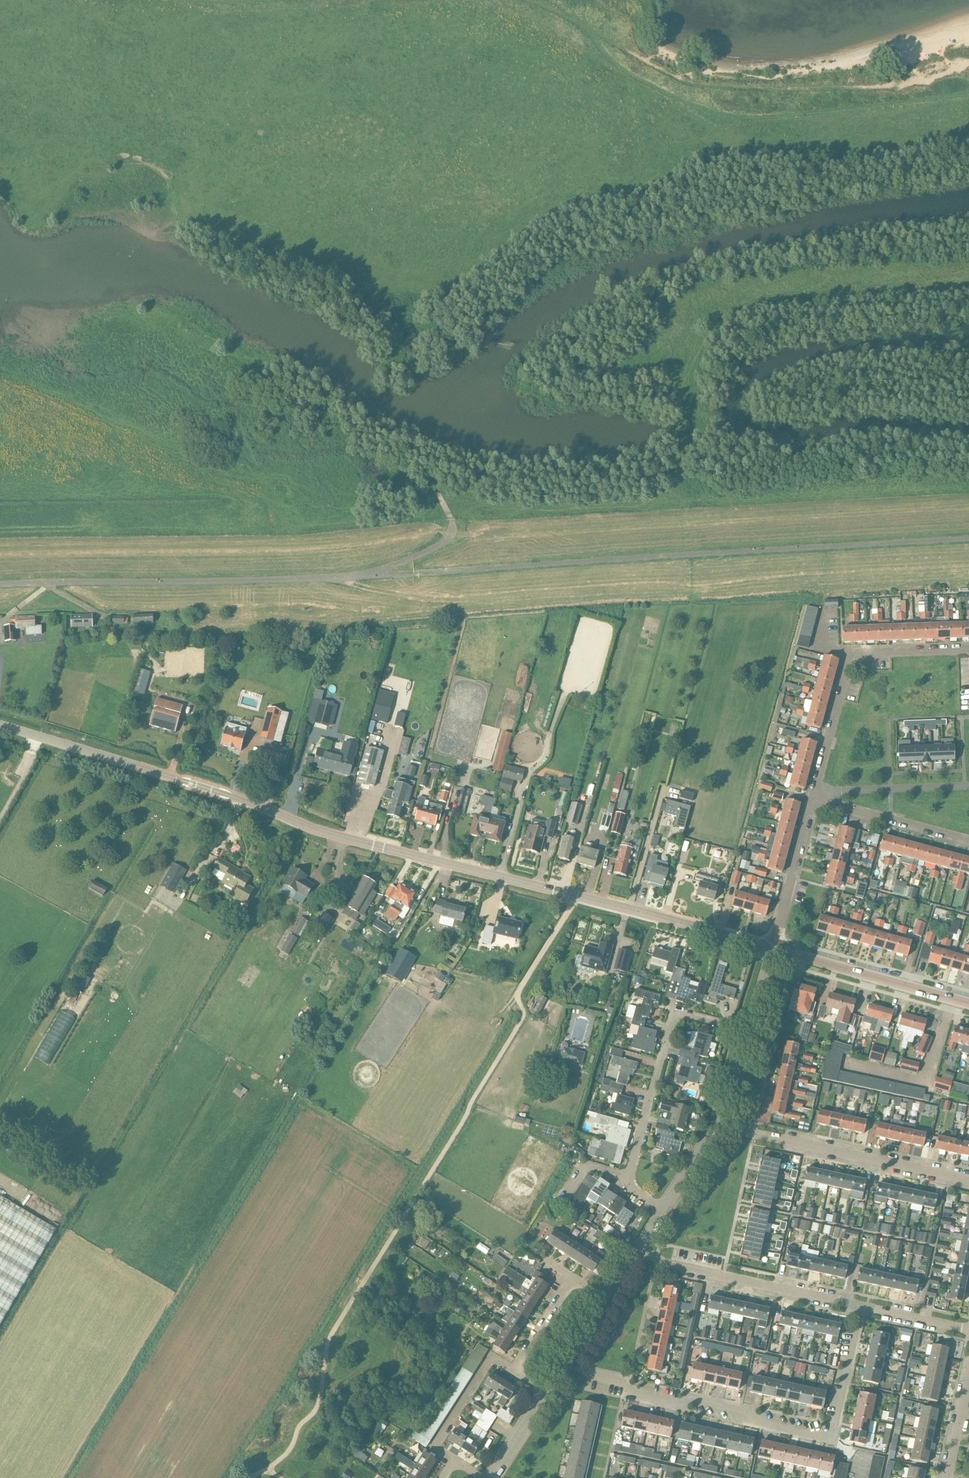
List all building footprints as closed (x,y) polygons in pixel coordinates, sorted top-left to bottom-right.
[(824,609),(838,608),(837,600),(824,601),(824,609)] [(937,639),(949,639),(948,624),(948,618),(947,604),(948,604),(948,600),(943,600),(944,618),(937,618),(937,625),(936,625),(937,639)] [(806,614),(816,616),(818,609),(808,606),(806,614)] [(153,624),(152,614),(134,615),(135,624),(153,624)] [(804,620),(815,623),(816,616),(806,614),(804,620)] [(92,627),(92,615),(72,616),(72,627),(92,627)] [(17,628),(26,628),(26,636),(42,635),(42,626),(34,626),(34,616),(16,617),(11,618),(11,624),(16,623),(17,628)] [(54,616),(43,617),(44,631),(54,630),(54,616)] [(802,626),(813,629),(815,623),(804,620),(802,626)] [(960,638),(960,624),(948,624),(949,639),(960,638)] [(960,624),(960,638),(968,638),(968,624),(960,624)] [(925,640),(925,625),(913,626),(914,640),(925,640)] [(937,639),(936,625),(925,625),(925,640),(937,639)] [(5,641),(9,641),(15,640),(15,626),(8,626),(4,626),(5,641)] [(801,633),(811,636),(813,629),(802,626),(801,633)] [(902,641),(901,626),(889,627),(890,641),(902,641)] [(914,640),(913,626),(901,626),(902,641),(914,640)] [(866,642),(866,627),(854,628),(854,642),(866,642)] [(878,641),(878,627),(866,627),(866,642),(878,641)] [(890,641),(889,627),(878,627),(878,641),(890,641)] [(854,642),(854,628),(842,628),(843,643),(854,642)] [(799,639),(810,642),(811,636),(801,633),(799,639)] [(810,642),(799,639),(797,646),(808,648),(810,642)] [(838,660),(824,656),(821,668),(835,671),(838,660)] [(809,665),(816,667),(817,662),(810,660),(797,658),(796,662),(809,665)] [(796,662),(795,666),(808,669),(814,671),(816,667),(809,665),(796,662)] [(324,666),(321,674),(348,682),(351,675),(324,666)] [(835,671),(821,668),(818,679),(832,683),(835,671)] [(139,669),(131,695),(143,699),(151,672),(139,669)] [(815,691),(829,694),(832,683),(818,679),(815,691)] [(797,685),(785,683),(785,682),(783,687),(802,692),(808,694),(809,690),(810,689),(796,686),(797,685)] [(812,702),(826,706),(829,694),(815,691),(812,702)] [(157,698),(149,726),(150,726),(150,725),(159,728),(159,727),(159,726),(164,727),(164,728),(163,729),(175,732),(175,733),(183,706),(157,698)] [(313,699),(307,722),(333,728),(338,706),(313,699)] [(809,714),(823,717),(826,706),(812,702),(809,713),(809,714)] [(197,704),(194,712),(200,714),(203,705),(197,704)] [(375,706),(371,719),(385,723),(387,717),(381,716),(383,708),(375,706)] [(796,715),(808,718),(806,725),(820,729),(823,717),(809,714),(809,713),(804,712),(803,712),(797,711),(796,715)] [(266,712),(260,738),(281,743),(283,735),(287,720),(289,714),(281,712),(280,716),(266,712)] [(398,712),(394,725),(403,728),(406,714),(398,712)] [(932,721),(930,721),(931,731),(935,730),(935,726),(941,726),(941,720),(932,721)] [(930,721),(919,721),(920,726),(925,726),(925,731),(931,731),(930,721)] [(223,736),(221,745),(240,750),(240,751),(241,751),(243,741),(245,734),(247,730),(245,729),(235,726),(227,724),(225,729),(223,736)] [(796,733),(783,729),(781,735),(795,738),(796,733)] [(501,740),(493,770),(502,773),(510,742),(512,735),(503,732),(501,740)] [(402,737),(400,745),(408,747),(410,739),(402,737)] [(799,751),(813,755),(816,743),(802,740),(799,751)] [(952,740),(942,741),(942,746),(943,762),(953,762),(952,740)] [(909,742),(899,742),(900,764),(910,764),(910,747),(909,742)] [(316,758),(314,766),(349,775),(357,746),(345,743),(341,756),(318,749),(316,757),(315,756),(315,758),(316,758)] [(920,746),(910,747),(910,764),(921,763),(920,746)] [(931,746),(920,746),(921,763),(932,763),(931,746)] [(942,746),(931,746),(932,763),(943,762),(942,746)] [(366,747),(359,772),(357,782),(374,786),(384,752),(366,747)] [(414,748),(412,756),(422,759),(424,751),(414,748)] [(271,762),(274,753),(262,749),(260,759),(271,762)] [(810,766),(813,755),(799,751),(796,763),(810,766)] [(796,763),(792,774),(807,778),(810,766),(796,763)] [(607,764),(600,788),(607,790),(614,765),(607,764)] [(414,778),(417,768),(417,767),(408,765),(405,776),(414,778)] [(525,771),(505,765),(502,778),(522,783),(525,771)] [(787,773),(781,771),(765,766),(764,773),(779,777),(780,775),(785,777),(787,773)] [(618,774),(610,802),(616,803),(623,776),(618,774)] [(804,789),(807,778),(792,774),(789,786),(804,789)] [(419,786),(426,788),(429,778),(421,776),(419,786)] [(412,809),(414,800),(409,799),(412,788),(407,786),(408,781),(397,778),(394,792),(386,790),(384,798),(392,800),(387,816),(400,819),(403,807),(412,809)] [(499,790),(511,793),(514,782),(502,778),(499,790)] [(761,782),(760,789),(771,791),(772,785),(761,782)] [(595,786),(589,784),(586,794),(592,797),(595,786)] [(470,791),(462,789),(456,812),(464,814),(470,791)] [(449,793),(442,791),(439,801),(446,803),(449,793)] [(694,794),(682,791),(680,798),(692,802),(694,794)] [(781,801),(783,794),(773,792),(773,795),(770,794),(769,798),(781,801)] [(485,839),(493,808),(495,799),(482,796),(480,805),(485,806),(482,818),(475,816),(470,835),(485,839)] [(515,801),(514,801),(515,797),(511,796),(510,800),(509,800),(507,807),(514,808),(515,801)] [(419,797),(418,802),(415,812),(418,813),(415,820),(424,823),(428,809),(423,807),(425,799),(419,797)] [(619,800),(617,809),(624,811),(626,801),(620,800),(619,800)] [(800,804),(785,800),(782,811),(797,815),(800,804)] [(668,801),(667,804),(662,803),(660,811),(665,812),(664,813),(676,817),(674,826),(684,829),(690,807),(668,801)] [(428,809),(424,823),(435,826),(437,818),(439,819),(443,807),(430,803),(428,809)] [(582,806),(572,803),(566,822),(576,825),(582,806)] [(604,814),(600,830),(608,832),(615,805),(610,803),(606,815),(604,814)] [(631,807),(628,819),(642,822),(645,811),(631,807)] [(493,808),(485,839),(499,842),(504,824),(505,819),(497,817),(499,809),(493,808)] [(797,815),(782,811),(779,823),(794,827),(797,815)] [(626,815),(616,813),(611,832),(621,835),(626,815)] [(530,826),(526,839),(524,849),(539,853),(544,836),(551,838),(556,823),(547,820),(545,830),(530,826)] [(794,827),(779,823),(776,834),(791,838),(794,827)] [(851,842),(854,831),(840,827),(837,838),(851,842)] [(765,831),(763,835),(769,837),(767,844),(768,844),(773,846),(788,850),(791,838),(776,834),(771,833),(765,831)] [(880,835),(873,834),(871,841),(878,843),(880,835)] [(564,836),(561,848),(558,858),(569,861),(576,839),(564,836)] [(879,850),(891,853),(894,839),(883,836),(879,850)] [(851,842),(837,838),(834,850),(848,854),(850,847),(858,850),(859,844),(851,842)] [(616,864),(614,873),(626,877),(629,867),(630,861),(636,862),(641,841),(634,839),(631,849),(621,847),(616,864)] [(906,842),(894,839),(891,853),(889,859),(887,865),(888,865),(887,869),(891,870),(895,858),(901,860),(906,842)] [(906,842),(901,860),(900,862),(908,865),(906,871),(910,872),(917,845),(906,842)] [(760,849),(759,854),(765,856),(770,857),(785,861),(788,850),(773,846),(768,844),(766,851),(760,849)] [(917,845),(910,872),(915,873),(918,861),(925,862),(929,848),(917,845)] [(581,848),(579,854),(577,863),(594,868),(598,852),(581,848)] [(940,852),(929,848),(925,862),(936,866),(940,852)] [(848,854),(834,850),(831,861),(845,865),(847,858),(859,861),(860,857),(848,854)] [(743,851),(741,859),(748,861),(750,853),(743,851)] [(952,855),(940,852),(936,866),(948,869),(952,855)] [(767,869),(772,870),(781,873),(785,861),(770,857),(765,856),(759,854),(758,858),(769,861),(767,869)] [(651,855),(649,859),(647,868),(653,870),(649,883),(663,887),(667,871),(666,871),(668,864),(655,860),(657,856),(651,855)] [(963,858),(952,855),(948,869),(959,872),(963,858)] [(957,877),(958,877),(956,884),(954,889),(961,891),(964,877),(963,876),(964,873),(968,874),(968,859),(963,858),(959,872),(957,877)] [(227,875),(223,883),(237,891),(233,898),(245,905),(253,890),(248,886),(247,887),(245,886),(250,878),(238,871),(239,871),(219,859),(214,868),(227,875)] [(828,873),(842,877),(845,865),(831,861),(828,873)] [(747,872),(753,874),(764,877),(766,872),(755,868),(754,869),(749,868),(750,863),(742,862),(740,869),(748,871),(747,872)] [(160,886),(171,892),(184,870),(173,864),(160,886)] [(293,868),(283,885),(296,892),(297,891),(307,897),(314,886),(304,880),(306,876),(293,868)] [(738,884),(741,874),(734,872),(731,883),(738,884)] [(828,873),(825,884),(839,888),(842,877),(828,873)] [(695,874),(694,876),(693,881),(700,883),(696,896),(713,901),(717,887),(716,887),(718,881),(695,874)] [(363,877),(358,886),(346,906),(363,916),(377,893),(373,890),(376,885),(363,877)] [(88,889),(102,897),(107,888),(93,880),(88,889)] [(409,908),(412,903),(417,894),(399,884),(396,889),(391,886),(385,896),(390,899),(395,902),(393,905),(392,905),(386,916),(394,921),(404,905),(409,908)] [(905,889),(894,886),(892,893),(903,896),(905,889)] [(909,887),(907,897),(915,900),(918,889),(909,887)] [(735,892),(734,896),(731,906),(743,909),(747,896),(735,892)] [(758,899),(754,913),(766,916),(770,902),(772,896),(765,894),(763,900),(758,899)] [(747,896),(743,909),(754,913),(758,899),(747,896)] [(454,920),(453,925),(460,927),(461,921),(462,922),(465,909),(453,906),(454,904),(438,899),(435,909),(434,913),(448,916),(447,918),(454,920)] [(81,904),(77,910),(87,916),(90,910),(81,904)] [(316,918),(312,925),(325,933),(334,919),(323,913),(318,920),(316,918)] [(832,920),(828,918),(820,916),(816,930),(828,934),(832,920)] [(522,923),(521,923),(521,924),(511,922),(511,921),(497,917),(494,928),(486,926),(482,942),(491,945),(494,934),(518,939),(522,923)] [(301,918),(295,930),(293,933),(298,936),(307,921),(301,918)] [(376,919),(373,925),(387,934),(391,928),(376,919)] [(828,934),(839,937),(843,923),(832,920),(828,934)] [(945,946),(949,947),(951,941),(951,940),(953,935),(956,936),(960,922),(952,920),(947,939),(945,946)] [(926,923),(917,921),(913,935),(921,937),(926,923)] [(355,923),(350,930),(357,934),(361,927),(355,923)] [(839,937),(850,940),(854,926),(843,923),(839,937)] [(861,928),(854,926),(850,940),(862,943),(866,929),(867,924),(862,923),(861,928)] [(873,947),(877,933),(866,929),(862,943),(873,947)] [(885,950),(889,936),(877,933),(873,947),(885,950)] [(935,934),(929,933),(926,944),(932,946),(935,934)] [(347,934),(343,939),(349,942),(352,937),(347,934)] [(287,939),(281,950),(280,951),(288,956),(289,954),(295,943),(298,939),(290,935),(287,939)] [(896,953),(900,939),(889,936),(885,950),(896,953)] [(940,944),(938,950),(932,948),(928,962),(939,965),(943,951),(945,946),(947,939),(942,938),(940,945),(940,944)] [(900,939),(896,953),(907,956),(911,942),(900,939)] [(592,974),(594,969),(605,972),(610,955),(613,946),(601,943),(599,950),(586,946),(584,955),(583,954),(582,956),(583,957),(579,956),(577,958),(574,969),(575,971),(591,975),(592,974)] [(955,955),(951,969),(962,972),(968,948),(968,946),(965,945),(963,950),(962,950),(961,956),(955,955)] [(676,982),(680,968),(675,967),(680,950),(672,948),(671,952),(662,950),(662,949),(660,948),(660,949),(655,947),(652,958),(668,962),(665,972),(673,974),(671,981),(676,982)] [(416,958),(400,948),(386,973),(402,983),(416,958)] [(632,952),(620,949),(615,968),(627,972),(632,952)] [(943,951),(939,965),(951,969),(955,955),(943,951)] [(720,952),(718,960),(726,962),(728,954),(720,952)] [(742,957),(740,964),(749,967),(751,960),(742,957)] [(445,959),(442,964),(447,968),(451,963),(445,959)] [(704,995),(702,1001),(716,1005),(717,1000),(722,1001),(723,997),(726,998),(728,999),(728,998),(733,1000),(736,990),(720,985),(725,968),(717,965),(708,997),(704,995)] [(680,968),(676,982),(681,984),(676,1001),(691,1005),(693,1004),(694,1002),(696,1002),(701,1003),(702,1001),(704,995),(707,984),(699,981),(698,987),(689,985),(691,979),(683,977),(685,970),(680,968)] [(640,971),(638,976),(641,977),(647,979),(648,976),(646,972),(643,970),(642,972),(640,971)] [(84,992),(91,979),(83,975),(76,986),(84,992)] [(797,999),(794,1012),(812,1017),(816,1003),(812,1002),(816,990),(801,986),(799,991),(797,999)] [(660,995),(651,993),(636,989),(634,997),(643,999),(641,1008),(636,1007),(632,1019),(645,1023),(646,1018),(649,1018),(650,1013),(651,1014),(652,1011),(651,1011),(652,1007),(656,1008),(657,1003),(658,1003),(660,995)] [(839,1011),(842,998),(829,994),(826,1007),(820,1005),(817,1018),(823,1019),(824,1014),(830,1016),(832,1009),(839,1011)] [(536,1002),(531,1012),(539,1016),(547,999),(539,995),(538,997),(536,1002)] [(839,1011),(836,1022),(847,1025),(847,1026),(853,1028),(854,1025),(857,1015),(852,1014),(855,1001),(842,998),(839,1011)] [(873,1036),(874,1033),(881,1008),(869,1005),(866,1016),(874,1018),(869,1034),(873,1036)] [(600,1008),(596,1019),(594,1022),(600,1025),(602,1022),(603,1022),(606,1014),(607,1011),(600,1008)] [(881,1008),(874,1033),(878,1034),(880,1027),(888,1029),(889,1023),(890,1021),(893,1011),(881,1008)] [(306,1027),(312,1018),(304,1013),(298,1023),(306,1027)] [(907,1042),(914,1018),(902,1014),(898,1030),(905,1032),(903,1040),(901,1046),(906,1047),(907,1042)] [(630,1024),(631,1018),(623,1016),(621,1023),(624,1024),(624,1022),(630,1024)] [(861,1029),(862,1029),(866,1019),(860,1017),(853,1039),(858,1040),(861,1029)] [(914,1018),(907,1042),(912,1043),(914,1035),(922,1037),(923,1032),(926,1021),(914,1018)] [(644,1028),(645,1023),(632,1019),(631,1024),(639,1026),(637,1036),(635,1036),(633,1043),(652,1049),(657,1031),(644,1028)] [(804,1023),(799,1040),(806,1042),(811,1025),(804,1023)] [(963,1044),(967,1030),(955,1027),(951,1041),(950,1041),(948,1049),(954,1051),(956,1043),(963,1044)] [(681,1045),(679,1051),(692,1055),(693,1052),(699,1054),(699,1056),(707,1058),(708,1053),(709,1053),(709,1051),(714,1052),(716,1044),(711,1043),(712,1036),(704,1034),(705,1030),(699,1028),(698,1032),(697,1032),(697,1033),(693,1049),(682,1046),(681,1045)] [(925,1054),(932,1038),(924,1035),(917,1051),(925,1054)] [(784,1054),(796,1057),(798,1045),(786,1043),(784,1054)] [(843,1046),(841,1052),(843,1053),(849,1055),(851,1048),(843,1046)] [(872,1046),(869,1060),(882,1063),(886,1049),(872,1046)] [(828,1050),(825,1062),(840,1065),(843,1053),(841,1052),(841,1053),(828,1050)] [(683,1057),(677,1077),(675,1084),(683,1086),(684,1081),(692,1083),(697,1084),(702,1068),(696,1067),(698,1061),(690,1059),(692,1055),(679,1051),(678,1056),(683,1057)] [(887,1052),(884,1064),(894,1067),(897,1055),(887,1052)] [(809,1073),(810,1072),(815,1074),(816,1069),(810,1068),(811,1068),(801,1066),(801,1065),(794,1064),(796,1057),(784,1054),(781,1067),(793,1069),(809,1073)] [(559,1067),(579,1072),(582,1060),(563,1055),(559,1067)] [(610,1087),(622,1090),(624,1085),(626,1086),(628,1081),(629,1081),(629,1079),(631,1070),(636,1071),(638,1063),(613,1057),(611,1064),(621,1066),(616,1082),(611,1081),(610,1087)] [(903,1059),(900,1069),(917,1074),(919,1063),(903,1059)] [(839,1071),(840,1065),(825,1062),(822,1079),(843,1083),(845,1072),(839,1071)] [(708,1066),(704,1074),(712,1078),(713,1076),(715,1077),(719,1068),(716,1067),(714,1070),(708,1066)] [(790,1081),(791,1080),(793,1069),(781,1067),(779,1078),(790,1081)] [(851,1074),(845,1072),(843,1083),(848,1084),(851,1074)] [(856,1075),(851,1074),(848,1084),(854,1086),(856,1075)] [(862,1076),(856,1075),(854,1086),(860,1087),(862,1076)] [(865,1088),(868,1077),(862,1076),(860,1087),(865,1088)] [(868,1077),(865,1088),(871,1089),(874,1078),(868,1077)] [(776,1090),(788,1093),(815,1098),(816,1093),(796,1088),(798,1083),(798,1082),(791,1080),(790,1081),(779,1078),(776,1090)] [(877,1090),(879,1080),(874,1078),(871,1089),(877,1090)] [(936,1078),(933,1088),(949,1092),(952,1083),(936,1078)] [(883,1092),(885,1081),(879,1080),(877,1090),(883,1092)] [(888,1093),(891,1082),(885,1081),(883,1092),(888,1093)] [(894,1094),(896,1083),(891,1082),(888,1093),(894,1094)] [(954,1082),(951,1091),(963,1095),(965,1086),(954,1082)] [(900,1095),(902,1085),(896,1083),(894,1094),(900,1095)] [(905,1097),(908,1086),(902,1085),(900,1095),(905,1097)] [(610,1111),(620,1113),(630,1116),(634,1099),(621,1095),(622,1090),(610,1087),(609,1087),(604,1086),(603,1091),(617,1094),(614,1103),(612,1103),(610,1111)] [(911,1098),(914,1087),(908,1086),(905,1097),(911,1098)] [(917,1099),(919,1088),(914,1087),(911,1098),(917,1099)] [(925,1090),(919,1088),(917,1099),(928,1102),(930,1096),(924,1095),(925,1090)] [(776,1090),(773,1102),(785,1104),(788,1093),(776,1090)] [(660,1093),(658,1100),(666,1101),(668,1095),(660,1093)] [(889,1099),(896,1100),(896,1098),(880,1094),(878,1103),(887,1106),(889,1099)] [(657,1123),(669,1127),(670,1125),(677,1127),(676,1129),(684,1131),(685,1125),(686,1125),(687,1123),(686,1123),(690,1108),(662,1101),(660,1111),(672,1114),(670,1121),(658,1118),(657,1123)] [(784,1111),(785,1104),(773,1102),(771,1114),(799,1120),(800,1115),(784,1111)] [(931,1105),(925,1104),(920,1103),(918,1112),(923,1113),(924,1109),(930,1110),(931,1105)] [(957,1106),(955,1113),(956,1113),(955,1118),(964,1120),(967,1107),(966,1107),(958,1106),(957,1106)] [(597,1114),(589,1111),(588,1111),(587,1115),(596,1118),(594,1123),(606,1126),(604,1131),(611,1133),(609,1143),(625,1147),(626,1148),(631,1130),(616,1126),(618,1120),(597,1114)] [(828,1126),(831,1114),(819,1111),(816,1123),(828,1126)] [(831,1114),(828,1126),(840,1129),(842,1116),(831,1114)] [(842,1116),(840,1129),(852,1131),(854,1119),(842,1116)] [(514,1117),(513,1122),(524,1125),(524,1124),(529,1125),(530,1121),(514,1117)] [(854,1119),(852,1131),(864,1134),(866,1122),(854,1119)] [(799,1125),(798,1130),(807,1132),(809,1122),(800,1120),(799,1125)] [(890,1127),(887,1139),(899,1142),(903,1123),(891,1120),(890,1127)] [(655,1137),(658,1138),(655,1149),(662,1151),(661,1153),(677,1158),(681,1142),(673,1140),(675,1134),(668,1132),(669,1127),(657,1123),(655,1129),(657,1129),(655,1137)] [(903,1123),(899,1142),(911,1144),(914,1132),(915,1125),(903,1123)] [(887,1139),(890,1127),(878,1124),(875,1136),(887,1139)] [(947,1152),(959,1154),(961,1142),(955,1141),(956,1133),(951,1131),(949,1140),(947,1152)] [(914,1132),(911,1144),(923,1147),(926,1135),(914,1132)] [(947,1152),(949,1140),(937,1137),(935,1149),(947,1152)] [(601,1141),(598,1149),(598,1150),(590,1148),(588,1155),(620,1164),(625,1147),(609,1143),(601,1141)] [(968,1157),(968,1144),(961,1142),(959,1154),(968,1157)] [(569,1146),(565,1155),(569,1157),(571,1153),(572,1154),(577,1156),(575,1160),(581,1163),(582,1160),(586,1153),(582,1151),(582,1150),(570,1145),(569,1146)] [(644,1154),(643,1161),(654,1164),(656,1157),(644,1154)] [(60,1157),(54,1167),(59,1171),(65,1160),(60,1157)] [(761,1160),(760,1167),(778,1171),(779,1164),(780,1161),(779,1161),(778,1161),(776,1161),(762,1157),(761,1160)] [(758,1174),(757,1177),(776,1181),(778,1171),(760,1167),(758,1174)] [(806,1168),(804,1178),(804,1181),(816,1183),(818,1171),(806,1168)] [(830,1174),(818,1171),(816,1183),(827,1186),(830,1174)] [(595,1186),(598,1181),(588,1174),(584,1179),(595,1186)] [(842,1176),(830,1174),(827,1186),(839,1189),(842,1176)] [(854,1179),(842,1176),(839,1189),(851,1191),(854,1179)] [(757,1177),(755,1186),(774,1190),(776,1181),(757,1177)] [(592,1191),(595,1186),(584,1179),(581,1184),(592,1191)] [(595,1186),(592,1191),(589,1195),(587,1198),(588,1198),(597,1205),(598,1204),(606,1191),(610,1186),(600,1179),(598,1181),(595,1186)] [(866,1181),(854,1179),(851,1191),(848,1203),(850,1204),(851,1202),(852,1202),(853,1199),(862,1201),(866,1181)] [(578,1188),(589,1195),(592,1191),(581,1184),(578,1188)] [(878,1184),(875,1196),(874,1202),(886,1204),(887,1199),(889,1186),(878,1184)] [(755,1188),(753,1195),(772,1199),(774,1190),(755,1186),(755,1188)] [(899,1201),(901,1189),(889,1186),(887,1199),(899,1201)] [(589,1195),(578,1188),(575,1193),(586,1200),(587,1198),(589,1195)] [(901,1189),(899,1201),(911,1204),(913,1192),(901,1189)] [(616,1197),(606,1191),(598,1204),(608,1210),(616,1197)] [(913,1192),(911,1204),(922,1206),(925,1194),(913,1192)] [(575,1193),(572,1198),(583,1205),(584,1203),(586,1200),(575,1193)] [(925,1194),(922,1206),(934,1209),(937,1197),(925,1194)] [(947,1194),(944,1212),(950,1213),(950,1214),(953,1215),(954,1209),(951,1208),(953,1202),(956,1202),(957,1196),(947,1194)] [(752,1202),(751,1205),(769,1209),(772,1199),(753,1195),(752,1202)] [(56,1230),(0,1197),(0,1325),(56,1230)] [(626,1203),(616,1197),(608,1210),(618,1217),(623,1209),(626,1203)] [(583,1205),(572,1198),(569,1202),(580,1210),(583,1205)] [(578,1213),(580,1210),(569,1202),(566,1208),(573,1212),(574,1210),(578,1213)] [(808,1218),(809,1213),(803,1212),(804,1207),(798,1206),(797,1212),(793,1211),(792,1215),(808,1218)] [(633,1215),(623,1209),(618,1217),(615,1222),(625,1228),(633,1215)] [(749,1213),(748,1219),(767,1223),(769,1213),(750,1209),(749,1213)] [(747,1227),(746,1228),(765,1232),(767,1223),(748,1219),(747,1227)] [(794,1228),(806,1231),(808,1222),(795,1219),(794,1228)] [(643,1223),(638,1220),(628,1235),(633,1239),(643,1223)] [(603,1231),(607,1234),(611,1227),(607,1225),(603,1231)] [(829,1236),(841,1239),(843,1229),(831,1227),(829,1236)] [(746,1228),(744,1238),(763,1242),(765,1232),(746,1228)] [(559,1250),(566,1238),(555,1231),(554,1231),(551,1229),(547,1236),(550,1238),(547,1243),(559,1250)] [(593,1236),(597,1239),(602,1232),(598,1229),(593,1236)] [(843,1229),(841,1239),(839,1249),(841,1249),(843,1239),(846,1240),(847,1235),(858,1237),(859,1233),(843,1229)] [(950,1232),(940,1230),(939,1236),(949,1238),(950,1232)] [(602,1232),(597,1239),(601,1242),(603,1240),(605,1242),(609,1237),(602,1232)] [(917,1232),(915,1241),(928,1244),(929,1234),(917,1232)] [(566,1238),(559,1250),(570,1258),(577,1246),(580,1242),(575,1238),(572,1243),(566,1238)] [(744,1241),(742,1247),(761,1251),(763,1242),(744,1238),(744,1241)] [(903,1242),(890,1240),(888,1249),(901,1252),(903,1242)] [(968,1255),(968,1242),(962,1241),(959,1253),(968,1255)] [(926,1248),(914,1245),(912,1254),(924,1257),(925,1255),(926,1248)] [(581,1265),(588,1253),(577,1246),(570,1258),(581,1265)] [(795,1247),(789,1246),(787,1254),(788,1254),(785,1266),(798,1269),(800,1256),(794,1255),(795,1247)] [(798,1269),(809,1271),(814,1251),(807,1250),(808,1247),(803,1246),(800,1256),(798,1269)] [(742,1248),(740,1258),(759,1262),(762,1253),(742,1248)] [(588,1253),(581,1265),(592,1272),(599,1261),(600,1261),(605,1254),(599,1250),(597,1255),(590,1250),(588,1253)] [(819,1252),(814,1251),(809,1271),(821,1274),(824,1262),(817,1260),(819,1252)] [(447,1252),(445,1255),(447,1256),(446,1257),(453,1262),(456,1258),(447,1252)] [(968,1267),(968,1255),(959,1253),(957,1264),(968,1267)] [(496,1254),(493,1259),(505,1267),(508,1262),(496,1254)] [(403,1256),(399,1262),(404,1265),(408,1259),(403,1256)] [(835,1264),(833,1276),(845,1279),(847,1269),(852,1270),(855,1257),(849,1256),(848,1262),(841,1260),(840,1265),(835,1264)] [(824,1262),(821,1274),(833,1276),(835,1264),(824,1262)] [(968,1267),(957,1264),(955,1271),(951,1270),(949,1269),(948,1275),(954,1276),(966,1279),(968,1267)] [(859,1269),(859,1272),(857,1281),(868,1284),(871,1271),(859,1269)] [(517,1283),(540,1298),(548,1286),(543,1283),(546,1278),(535,1271),(532,1277),(533,1277),(530,1282),(526,1279),(517,1273),(513,1280),(517,1283)] [(871,1271),(868,1284),(880,1287),(883,1274),(871,1271)] [(883,1274),(880,1287),(892,1289),(895,1277),(883,1274)] [(907,1279),(904,1292),(916,1294),(920,1277),(914,1276),(913,1281),(907,1279)] [(952,1288),(964,1291),(966,1279),(954,1276),(952,1288)] [(895,1277),(892,1289),(904,1292),(907,1279),(895,1277)] [(525,1296),(522,1301),(533,1309),(540,1298),(517,1283),(514,1288),(525,1296)] [(665,1287),(663,1299),(675,1301),(678,1289),(665,1287)] [(964,1291),(952,1288),(950,1294),(946,1293),(945,1299),(961,1303),(964,1291)] [(483,1294),(478,1291),(474,1296),(479,1299),(483,1294)] [(694,1293),(692,1302),(691,1305),(697,1306),(699,1294),(694,1293)] [(710,1297),(708,1306),(707,1309),(719,1311),(722,1299),(710,1297)] [(660,1310),(673,1313),(675,1301),(663,1299),(660,1310)] [(734,1302),(722,1299),(719,1311),(731,1314),(734,1302)] [(515,1312),(526,1320),(533,1309),(522,1301),(515,1312)] [(494,1306),(501,1311),(505,1313),(509,1308),(503,1304),(503,1305),(497,1302),(494,1306)] [(734,1302),(731,1314),(743,1316),(746,1304),(734,1302)] [(758,1307),(746,1304),(743,1316),(755,1319),(758,1307)] [(691,1305),(689,1317),(694,1318),(697,1306),(691,1305)] [(758,1307),(755,1319),(759,1320),(758,1326),(765,1328),(769,1310),(758,1307)] [(660,1310),(657,1322),(670,1325),(673,1313),(660,1310)] [(508,1323),(519,1331),(526,1320),(515,1312),(508,1323)] [(781,1312),(778,1325),(786,1326),(784,1333),(789,1335),(791,1328),(790,1327),(793,1315),(781,1312)] [(790,1327),(791,1328),(797,1329),(795,1336),(801,1337),(802,1330),(805,1317),(793,1315),(790,1327)] [(694,1318),(689,1317),(686,1328),(692,1330),(694,1318)] [(802,1330),(814,1333),(817,1320),(805,1317),(802,1330)] [(817,1320),(814,1333),(821,1334),(820,1338),(825,1339),(826,1335),(829,1322),(817,1320)] [(488,1327),(512,1342),(519,1331),(508,1323),(504,1329),(496,1325),(496,1324),(492,1321),(488,1327)] [(655,1334),(668,1337),(670,1325),(657,1322),(655,1334)] [(829,1322),(826,1335),(832,1337),(831,1344),(836,1345),(841,1325),(829,1322)] [(493,1346),(496,1348),(505,1353),(512,1342),(488,1327),(485,1332),(490,1336),(490,1335),(497,1339),(493,1346)] [(685,1333),(683,1340),(689,1342),(692,1330),(686,1328),(680,1327),(679,1332),(685,1333)] [(911,1338),(913,1331),(902,1329),(900,1335),(911,1338)] [(870,1344),(886,1348),(889,1336),(873,1332),(870,1344)] [(732,1334),(727,1333),(725,1343),(734,1344),(736,1336),(732,1336),(732,1334)] [(669,1350),(671,1350),(672,1345),(666,1344),(668,1337),(655,1334),(652,1346),(669,1350)] [(759,1341),(750,1338),(748,1348),(754,1349),(755,1346),(758,1346),(759,1341)] [(689,1342),(683,1340),(681,1352),(687,1354),(689,1342)] [(722,1346),(710,1343),(709,1349),(721,1352),(722,1346)] [(868,1357),(884,1360),(886,1348),(870,1344),(868,1357)] [(477,1350),(486,1356),(490,1351),(480,1345),(477,1350)] [(930,1356),(946,1359),(948,1349),(932,1345),(930,1356)] [(650,1358),(662,1361),(668,1362),(670,1357),(668,1354),(669,1350),(652,1346),(650,1358)] [(722,1346),(721,1352),(733,1355),(735,1349),(722,1346)] [(474,1355),(483,1361),(486,1356),(477,1350),(474,1355)] [(681,1352),(678,1364),(684,1365),(687,1354),(681,1352)] [(471,1359),(480,1366),(483,1361),(474,1355),(471,1359)] [(928,1367),(944,1370),(946,1359),(930,1356),(928,1367)] [(865,1369),(881,1372),(884,1360),(868,1357),(865,1369)] [(666,1374),(667,1368),(661,1366),(662,1361),(650,1358),(647,1370),(666,1374)] [(467,1364),(477,1370),(480,1366),(471,1359),(467,1364)] [(806,1364),(796,1362),(794,1372),(804,1374),(806,1364)] [(693,1363),(692,1369),(690,1379),(702,1382),(705,1366),(693,1363)] [(464,1369),(474,1375),(477,1370),(467,1364),(464,1369)] [(705,1366),(702,1382),(714,1384),(717,1369),(705,1366)] [(925,1377),(941,1381),(944,1370),(928,1367),(925,1377)] [(461,1374),(470,1380),(474,1375),(464,1369),(461,1374)] [(717,1369),(714,1384),(726,1387),(730,1371),(717,1369)] [(881,1372),(865,1369),(862,1381),(878,1384),(881,1372)] [(730,1371),(726,1387),(738,1390),(742,1374),(730,1371)] [(492,1373),(486,1382),(485,1385),(486,1385),(481,1393),(486,1396),(491,1389),(497,1392),(504,1381),(492,1373)] [(458,1379),(467,1385),(470,1380),(461,1374),(458,1379)] [(762,1395),(765,1379),(753,1377),(750,1392),(762,1395)] [(923,1388),(939,1391),(941,1381),(925,1377),(923,1388)] [(454,1383),(464,1390),(467,1385),(458,1379),(454,1383)] [(765,1379),(762,1395),(774,1397),(777,1382),(765,1379)] [(502,1395),(496,1403),(503,1407),(507,1400),(508,1400),(516,1389),(504,1381),(497,1392),(502,1395)] [(777,1382),(774,1397),(786,1400),(790,1384),(777,1382)] [(451,1388),(461,1394),(464,1390),(454,1383),(451,1388)] [(786,1400),(798,1403),(802,1387),(790,1384),(786,1400)] [(810,1406),(814,1390),(802,1387),(798,1403),(810,1406)] [(448,1393),(458,1399),(461,1394),(451,1388),(448,1393)] [(939,1391),(923,1388),(921,1399),(937,1402),(939,1391)] [(814,1390),(810,1406),(822,1408),(826,1392),(814,1390)] [(445,1398),(455,1404),(458,1399),(448,1393),(445,1398)] [(876,1397),(870,1395),(860,1393),(857,1405),(873,1409),(876,1397)] [(442,1402),(451,1409),(455,1404),(445,1398),(442,1402)] [(898,1413),(903,1414),(906,1401),(901,1400),(900,1408),(899,1408),(898,1413)] [(471,1407),(483,1414),(486,1409),(475,1401),(471,1407)] [(578,1415),(596,1419),(599,1405),(582,1401),(578,1415)] [(439,1407),(448,1413),(451,1409),(442,1402),(439,1407)] [(873,1409),(857,1405),(854,1417),(870,1421),(873,1409)] [(435,1412),(445,1418),(448,1413),(439,1407),(435,1412)] [(920,1418),(936,1421),(938,1410),(922,1407),(920,1418)] [(497,1416),(486,1409),(483,1414),(493,1422),(497,1416)] [(625,1411),(621,1427),(633,1429),(637,1414),(625,1411)] [(432,1417),(442,1423),(445,1418),(435,1412),(432,1417)] [(468,1436),(461,1448),(473,1456),(480,1444),(479,1444),(475,1441),(482,1431),(486,1433),(490,1427),(493,1422),(483,1414),(475,1426),(468,1436)] [(637,1414),(633,1429),(645,1432),(649,1416),(637,1414)] [(575,1429),(593,1433),(596,1419),(578,1415),(575,1429)] [(649,1416),(645,1432),(658,1435),(661,1419),(649,1416)] [(429,1421),(439,1428),(442,1423),(432,1417),(429,1421)] [(456,1429),(454,1432),(449,1441),(461,1448),(468,1436),(463,1433),(468,1426),(459,1421),(461,1418),(459,1417),(454,1425),(458,1428),(457,1429),(456,1429)] [(870,1421),(854,1417),(852,1430),(868,1433),(870,1421)] [(379,1418),(370,1432),(377,1436),(382,1428),(384,1430),(388,1424),(379,1418)] [(917,1428),(934,1432),(936,1421),(920,1418),(917,1428)] [(661,1419),(658,1435),(670,1437),(673,1422),(661,1419)] [(426,1426),(436,1433),(439,1428),(429,1421),(426,1426)] [(690,1442),(693,1426),(681,1424),(678,1439),(690,1442)] [(436,1433),(426,1426),(423,1431),(432,1437),(436,1433)] [(705,1429),(693,1426),(690,1442),(702,1445),(705,1429)] [(934,1432),(917,1428),(915,1439),(931,1443),(934,1432)] [(572,1443),(590,1447),(593,1433),(575,1429),(572,1443)] [(714,1447),(717,1431),(705,1429),(702,1445),(714,1447)] [(868,1433),(852,1430),(849,1442),(865,1445),(868,1433)] [(432,1437),(423,1431),(420,1436),(429,1442),(432,1437)] [(729,1434),(717,1431),(714,1447),(726,1450),(729,1434)] [(738,1453),(742,1437),(729,1434),(726,1450),(738,1453)] [(429,1442),(420,1436),(416,1441),(426,1447),(429,1442)] [(754,1439),(742,1437),(738,1453),(750,1455),(754,1439)] [(931,1443),(915,1439),(913,1450),(929,1453),(931,1443)] [(615,1450),(628,1453),(630,1444),(614,1440),(613,1444),(616,1444),(615,1450)] [(770,1460),(774,1444),(761,1441),(758,1457),(770,1460)] [(569,1457),(587,1461),(590,1447),(572,1443),(569,1457)] [(642,1446),(630,1444),(628,1453),(640,1456),(642,1447),(642,1446)] [(774,1444),(770,1460),(782,1462),(786,1446),(774,1444)] [(670,1462),(674,1463),(676,1454),(678,1454),(680,1446),(674,1445),(671,1456),(670,1462)] [(786,1446),(782,1462),(794,1465),(798,1449),(786,1446)] [(654,1450),(642,1447),(640,1456),(652,1459),(653,1454),(654,1450)] [(798,1449),(794,1465),(806,1468),(810,1452),(798,1449)] [(910,1460),(912,1461),(927,1464),(929,1453),(913,1450),(910,1460)] [(357,1451),(354,1456),(365,1463),(368,1457),(357,1451)] [(408,1451),(405,1457),(410,1460),(413,1455),(408,1451)] [(810,1452),(806,1468),(819,1470),(822,1454),(810,1452)] [(424,1453),(417,1465),(429,1472),(436,1461),(424,1453)] [(822,1454),(819,1470),(831,1473),(834,1457),(822,1454)] [(871,1462),(883,1464),(884,1458),(873,1456),(871,1462)] [(410,1460),(405,1457),(401,1462),(407,1466),(410,1460)] [(584,1475),(587,1461),(569,1457),(566,1471),(584,1475)] [(836,1468),(847,1471),(849,1464),(837,1462),(836,1468)] [(413,1477),(425,1477),(429,1472),(417,1465),(410,1476),(413,1477)] [(882,1469),(870,1467),(869,1473),(881,1475),(882,1469)] [(847,1471),(836,1468),(835,1474),(846,1476),(847,1471)] [(925,1472),(909,1468),(907,1477),(924,1477),(925,1472)]
